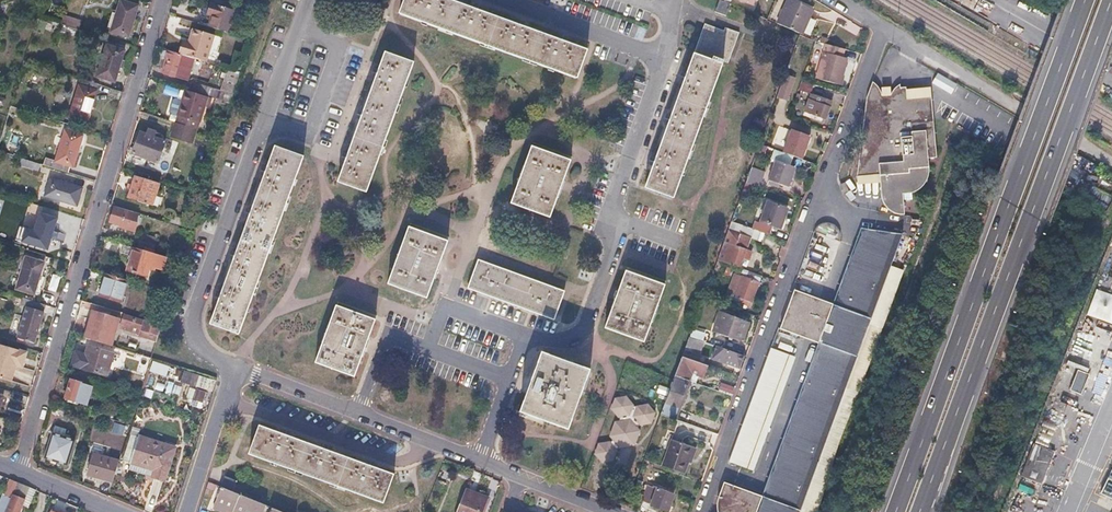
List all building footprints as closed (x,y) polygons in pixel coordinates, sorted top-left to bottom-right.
[(122,0),(120,0),(111,31),(128,36),(133,20),(138,5),(122,0)] [(398,14),(576,80),(587,51),(565,42),(567,38),(560,35),(558,40),(523,27),(524,22),(516,19),(515,24),(480,11),(482,7),(474,4),(472,9),(449,0),(403,0),(398,14)] [(794,0),(786,0),(777,22),(802,33),(812,8),(794,0)] [(208,13),(213,15),(209,26),(227,31),(234,8),(212,1),(210,6),(208,13)] [(722,2),(719,1),(714,13),(726,17),(731,5),(722,2)] [(62,25),(79,29),(81,19),(64,15),(62,25)] [(679,79),(684,81),(671,115),(666,113),(664,117),(663,122),(668,124),(655,158),(650,156),(647,164),(652,166),(643,188),(671,198),(722,62),(727,64),(738,35),(724,30),(723,33),(704,26),(687,73),(682,71),(681,75),(679,79)] [(186,42),(184,42),(180,53),(195,58),(204,61),(212,36),(191,29),(190,33),(188,38),(190,39),(189,43),(186,42)] [(843,48),(825,43),(823,51),(841,56),(843,48)] [(124,49),(107,44),(98,75),(115,80),(120,63),(124,49)] [(165,59),(168,60),(166,65),(164,73),(188,81),(195,58),(180,53),(168,50),(165,59)] [(841,56),(823,51),(815,77),(839,84),(842,75),(840,74),(846,57),(841,56)] [(355,118),(360,120),(348,154),(343,152),(340,161),(345,163),(338,182),(366,192),(412,64),(384,53),(377,71),(373,70),(370,77),(375,79),(363,112),(358,111),(355,118)] [(244,56),(239,54),(234,70),(240,71),(244,56)] [(196,83),(193,91),(211,97),(230,103),(240,71),(234,70),(228,68),(221,91),(196,83)] [(794,77),(783,74),(777,97),(789,99),(794,77)] [(935,84),(951,91),(954,84),(937,77),(935,84)] [(99,84),(82,78),(71,115),(88,120),(94,101),(99,84)] [(815,86),(800,81),(797,89),(813,94),(815,86)] [(936,156),(935,151),(930,94),(930,88),(906,90),(906,87),(899,88),(898,86),(897,85),(895,86),(892,89),(890,92),(888,96),(883,96),(871,84),(865,102),(864,142),(863,167),(862,185),(867,185),(887,185),(888,198),(889,202),(889,204),(891,206),(894,209),(897,211),(901,211),(906,212),(905,202),(914,200),(913,193),(918,189),(923,184),(926,179),(927,175),(928,169),(928,157),(929,157),(936,156)] [(199,121),(204,105),(208,106),(211,97),(193,91),(185,89),(182,97),(180,105),(177,114),(178,115),(176,122),(197,128),(199,121)] [(812,104),(809,103),(806,113),(814,116),(824,119),(830,102),(815,96),(812,104)] [(191,127),(171,121),(167,133),(191,141),(193,136),(189,135),(191,127)] [(206,124),(204,131),(216,134),(218,128),(206,124)] [(71,131),(66,129),(57,157),(46,154),(43,162),(70,171),(72,164),(74,165),(79,150),(84,135),(82,134),(83,131),(72,128),(71,131)] [(146,133),(140,131),(136,142),(133,152),(158,162),(166,141),(154,137),(156,131),(147,128),(146,133)] [(810,137),(791,130),(783,153),(801,160),(810,137)] [(568,162),(530,147),(509,203),(548,217),(558,189),(568,162)] [(245,215),(250,217),(237,250),(232,249),(229,257),(234,258),(222,293),(216,291),(213,300),(218,301),(210,323),(238,333),(303,158),(275,148),(267,170),(262,168),(259,176),(264,178),(253,208),(248,206),(245,215)] [(42,162),(20,155),(18,164),(39,171),(42,162)] [(794,168),(775,161),(768,180),(787,187),(794,168)] [(760,185),(764,170),(750,167),(747,181),(760,185)] [(159,182),(135,175),(132,186),(128,197),(151,205),(159,182)] [(83,186),(51,176),(46,193),(77,203),(80,194),(83,186)] [(751,185),(745,182),(737,202),(741,203),(742,200),(745,201),(751,185)] [(845,182),(839,185),(841,190),(843,194),(849,190),(845,182)] [(787,209),(767,201),(760,221),(779,228),(787,209)] [(137,215),(114,207),(112,216),(110,222),(135,230),(137,222),(135,221),(137,215)] [(58,216),(41,211),(32,241),(49,247),(54,232),(58,216)] [(819,219),(816,222),(815,225),(839,233),(839,232),(839,228),(837,224),(834,220),(830,218),(827,218),(823,218),(819,219)] [(757,231),(730,221),(716,260),(738,268),(742,258),(746,260),(749,252),(744,250),(745,248),(735,245),(739,234),(756,240),(759,232),(757,231)] [(795,285),(781,324),(819,339),(763,493),(723,480),(717,497),(718,511),(799,511),(902,238),(861,224),(833,300),(795,285)] [(770,228),(759,224),(757,231),(759,232),(768,235),(770,228)] [(447,243),(408,229),(387,285),(426,300),(447,243)] [(154,245),(138,240),(136,247),(152,252),(154,245)] [(136,247),(132,246),(129,257),(125,269),(145,275),(149,263),(161,266),(164,256),(152,252),(136,247)] [(44,262),(27,257),(18,287),(35,292),(40,277),(44,262)] [(478,261),(468,289),(552,320),(554,316),(563,292),(517,275),(478,261)] [(127,280),(105,273),(101,286),(98,295),(120,302),(127,280)] [(662,287),(624,273),(603,329),(641,343),(662,287)] [(758,282),(734,273),(726,294),(750,303),(758,282)] [(1086,315),(1111,324),(1111,295),(1095,289),(1086,315)] [(21,302),(28,304),(18,335),(36,340),(42,320),(47,302),(24,295),(21,302)] [(374,321),(337,306),(315,361),(354,376),(374,321)] [(92,319),(86,337),(110,345),(118,317),(95,310),(92,309),(91,314),(89,318),(92,319)] [(124,315),(120,327),(139,333),(138,335),(147,338),(149,331),(154,333),(153,337),(156,338),(161,324),(143,319),(143,320),(124,315)] [(747,323),(727,315),(720,336),(740,343),(747,323)] [(701,342),(688,337),(681,357),(694,361),(701,342)] [(0,342),(0,376),(11,379),(15,366),(16,363),(22,364),(26,350),(0,342)] [(772,343),(772,342),(729,459),(754,469),(796,352),(772,343)] [(115,353),(89,345),(87,349),(86,354),(77,351),(73,364),(108,375),(115,353)] [(741,356),(715,346),(710,358),(737,369),(741,356)] [(588,370),(541,354),(519,411),(566,429),(588,370)] [(694,361),(681,357),(674,375),(688,381),(689,381),(691,374),(702,378),(707,366),(694,361)] [(1070,389),(1080,394),(1089,374),(1078,369),(1070,389)] [(184,370),(181,381),(197,386),(200,375),(184,370)] [(89,377),(73,372),(68,385),(65,396),(87,404),(93,386),(87,384),(89,377)] [(688,381),(674,375),(660,413),(673,418),(688,381)] [(608,442),(598,444),(594,454),(601,462),(611,460),(615,451),(615,450),(614,450),(618,447),(619,447),(633,445),(638,431),(635,427),(639,424),(639,425),(650,423),(653,413),(646,404),(636,406),(636,407),(631,405),(625,397),(614,399),(610,409),(617,417),(617,416),(617,417),(618,421),(614,422),(609,436),(612,440),(608,443),(608,442)] [(122,422),(114,420),(111,428),(120,431),(122,422)] [(260,426),(250,453),(382,502),(392,474),(371,466),(372,463),(364,460),(363,463),(328,451),(330,447),(322,445),(321,448),(288,436),(289,433),(280,430),(279,433),(260,426)] [(75,439),(52,432),(45,457),(67,464),(75,439)] [(174,447),(138,436),(130,462),(154,470),(152,477),(164,481),(174,447)] [(693,447),(671,439),(661,466),(683,474),(693,447)] [(1044,484),(1053,449),(1031,443),(1022,477),(1044,484)] [(118,461),(93,453),(87,474),(112,482),(118,461)] [(452,474),(440,470),(436,480),(448,484),(452,474)] [(236,481),(225,476),(220,486),(232,491),(236,481)] [(10,479),(0,502),(0,511),(5,511),(18,482),(10,479)] [(22,504),(24,499),(23,498),(27,489),(25,489),(27,486),(26,485),(18,482),(5,511),(18,511),(22,504)] [(642,489),(645,490),(640,500),(667,511),(673,495),(647,485),(646,486),(643,485),(642,489)] [(35,489),(27,486),(25,489),(27,489),(23,498),(24,499),(22,504),(28,506),(35,489)] [(220,486),(212,505),(226,511),(227,508),(237,511),(263,511),(266,505),(232,491),(220,486)] [(465,488),(455,511),(481,511),(487,496),(465,488)]
